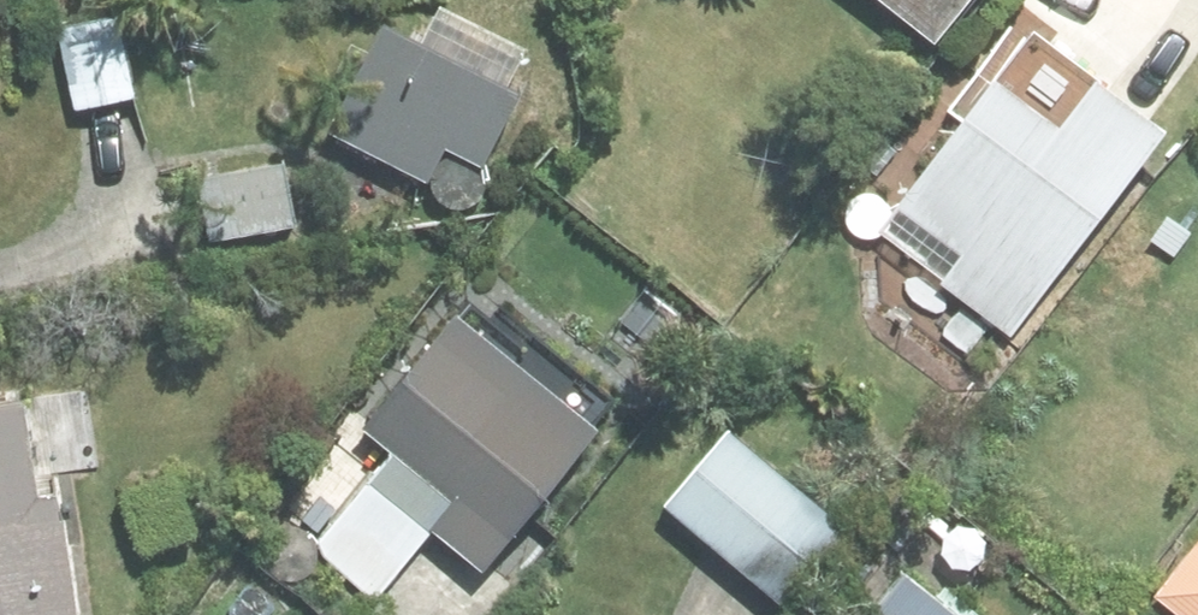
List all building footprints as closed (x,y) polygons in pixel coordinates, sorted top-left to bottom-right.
[(930,53),(971,0),(863,0),(930,53)] [(55,33),(70,115),(129,104),(113,22),(55,33)] [(325,139),(423,189),(441,156),(476,174),(515,98),(380,30),(325,139)] [(987,93),(894,214),(958,263),(937,290),(1008,342),(1159,144),(1090,91),(1052,142),(987,93)] [(281,173),(210,184),(221,244),(291,233),(281,173)] [(359,436),(388,458),(329,530),(380,571),(417,526),(479,577),(590,442),(450,325),(359,436)] [(0,412),(0,614),(69,614),(51,503),(33,506),(16,410),(0,412)] [(659,516),(778,614),(780,614),(847,537),(727,437),(659,516)] [(1151,601),(1168,614),(1197,614),(1197,543),(1151,601)] [(873,614),(932,614),(896,586),(873,614)]
